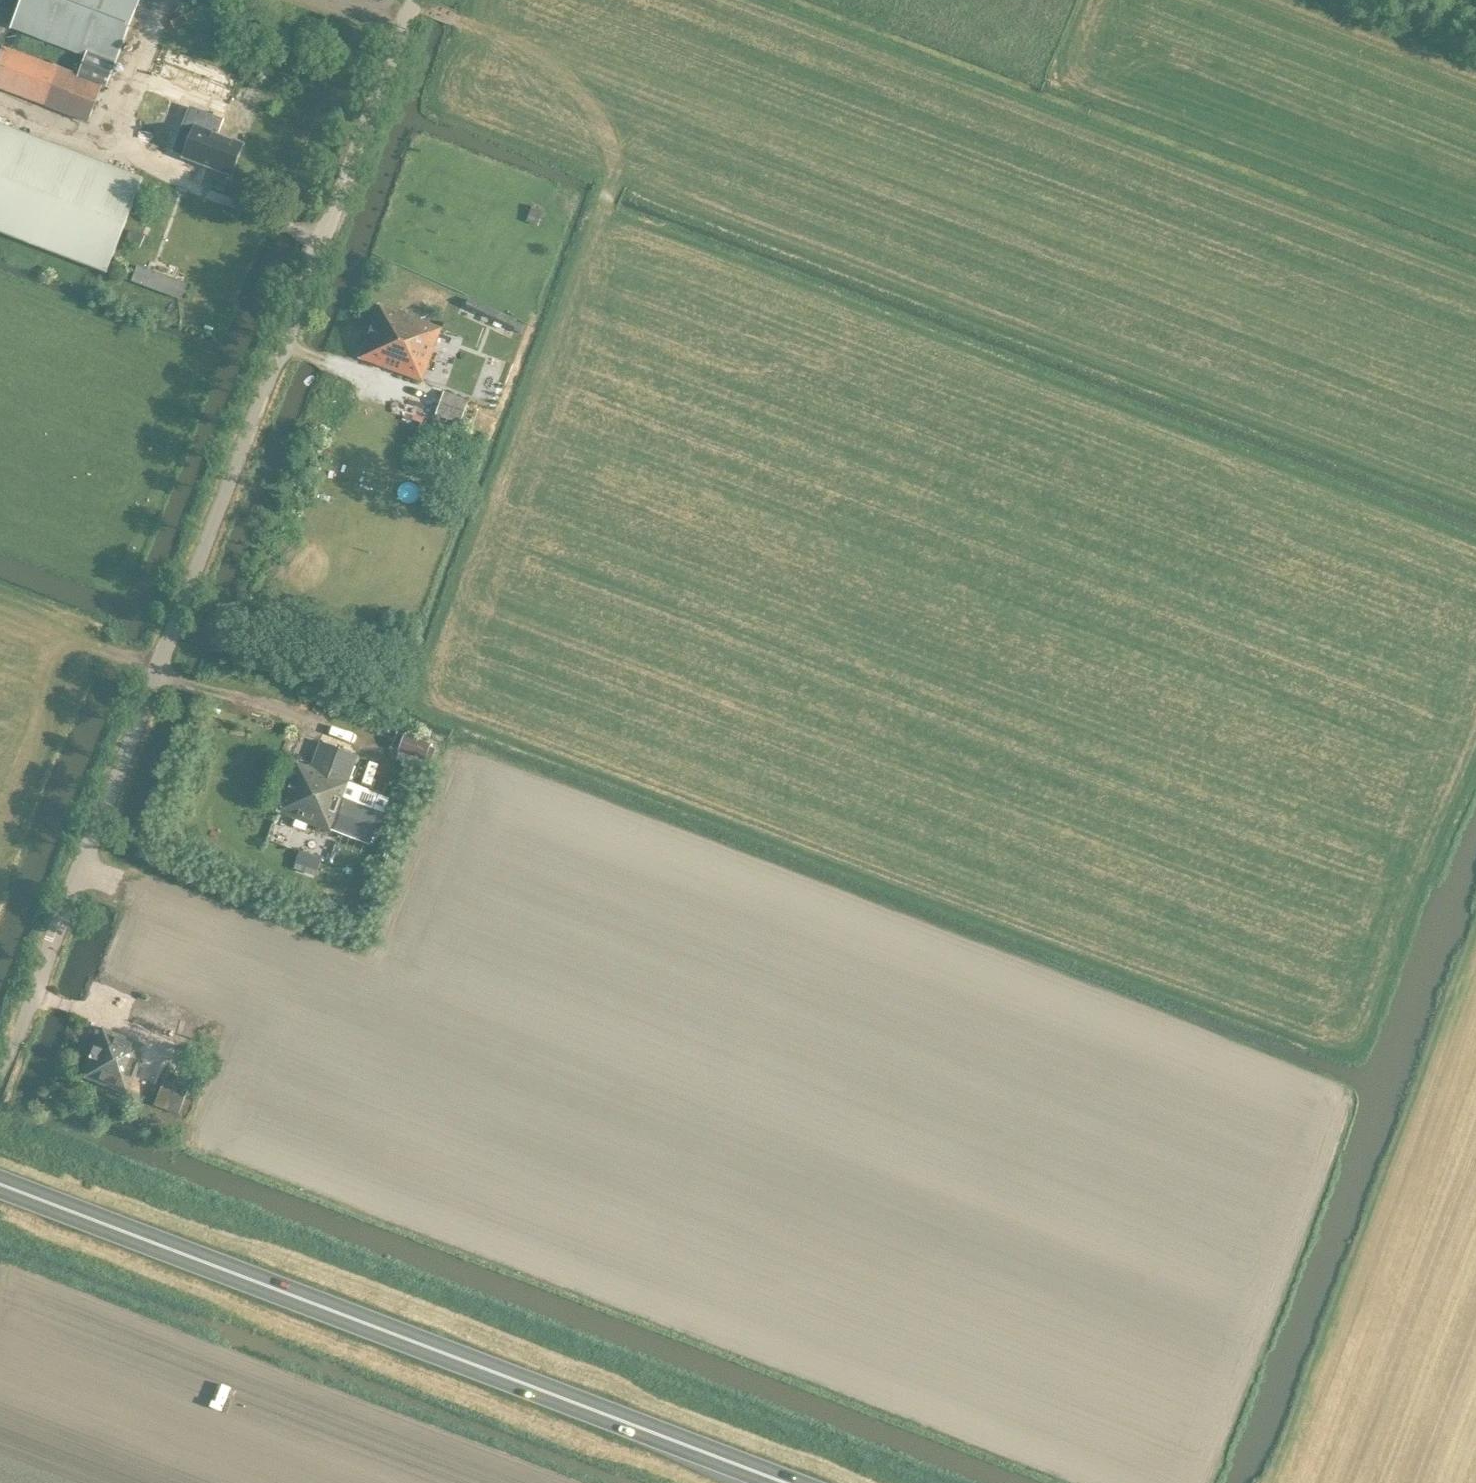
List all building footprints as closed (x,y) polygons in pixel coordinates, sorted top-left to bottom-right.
[(3,45),(0,51),(0,87),(89,121),(103,84),(107,86),(140,0),(21,0),(11,27),(85,55),(78,74),(3,45)] [(177,2),(163,39),(175,43),(189,6),(177,2)] [(190,107),(181,129),(192,133),(184,157),(230,175),(242,144),(217,134),(223,119),(190,107)] [(106,272),(142,178),(0,124),(0,232),(106,272)] [(525,221),(536,225),(542,210),(531,205),(525,221)] [(144,236),(130,229),(125,240),(139,247),(144,236)] [(380,304),(359,357),(421,381),(442,328),(380,304)] [(460,424),(469,402),(444,392),(435,414),(460,424)] [(403,736),(397,751),(423,760),(428,745),(403,736)] [(312,768),(297,763),(278,811),(331,832),(332,830),(369,845),(382,812),(342,797),(358,757),(322,742),(312,768)] [(299,849),(294,864),(316,872),(321,857),(299,849)] [(82,1078),(98,1084),(127,1096),(140,1063),(138,1062),(145,1044),(103,1027),(82,1078)] [(191,1082),(167,1073),(154,1105),(179,1115),(191,1082)]
